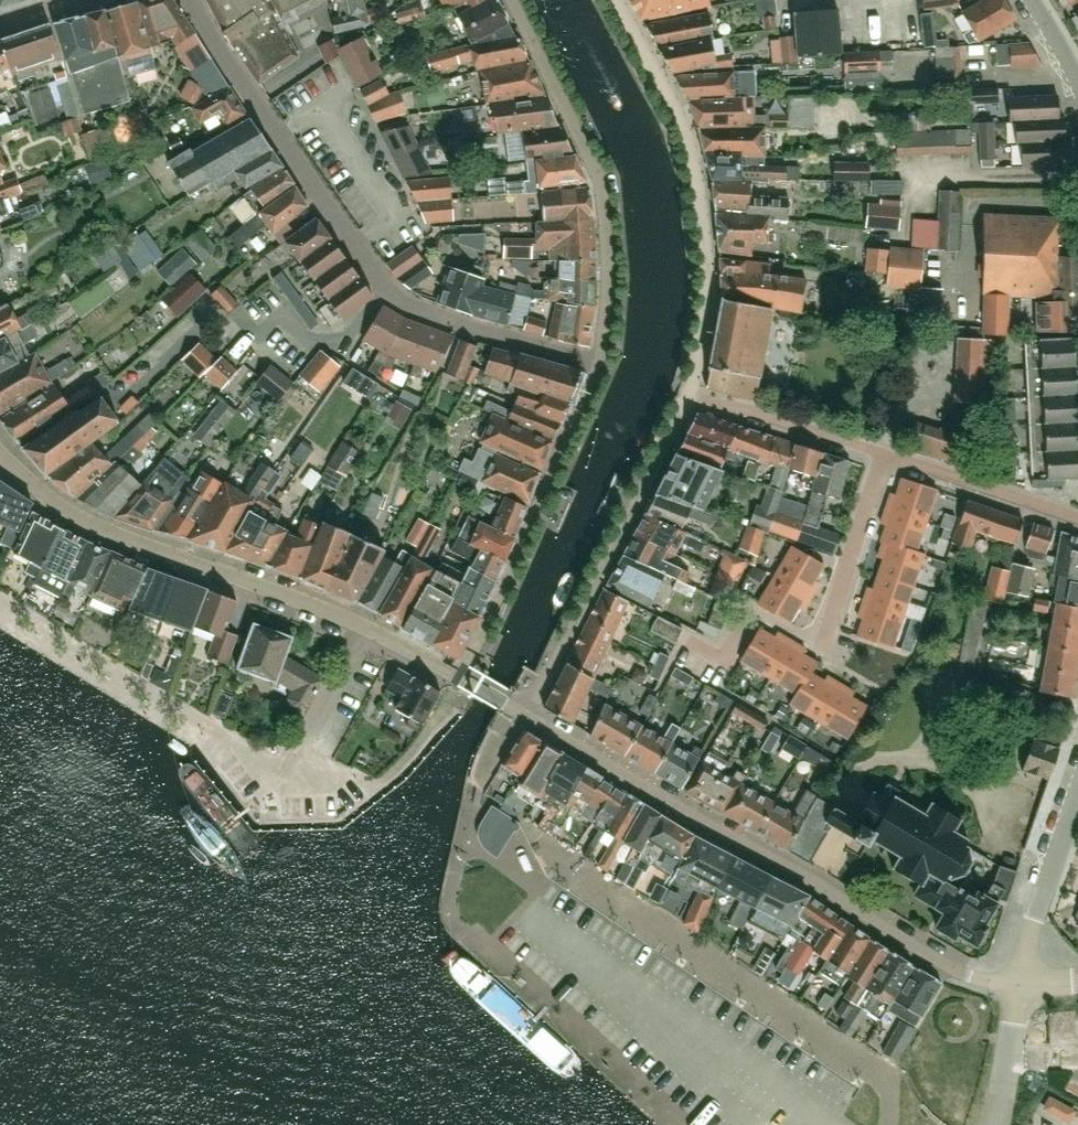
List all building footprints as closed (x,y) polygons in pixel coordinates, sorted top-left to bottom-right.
[(0,8),(26,0),(0,0),(0,7),(0,8)] [(177,5),(173,0),(141,0),(139,1),(145,16),(157,45),(172,39),(176,46),(196,35),(177,5)] [(270,0),(206,0),(223,32),(222,32),(229,42),(230,42),(259,84),(299,57),(281,21),(270,0)] [(281,21),(321,0),(270,0),(281,21)] [(369,21),(367,12),(363,0),(334,0),(334,2),(338,2),(339,16),(331,18),(335,34),(370,24),(369,21)] [(376,0),(363,0),(367,12),(369,21),(390,14),(386,3),(378,6),(376,0)] [(488,0),(441,0),(445,8),(452,6),(453,9),(468,3),(471,7),(488,0)] [(466,31),(471,43),(472,43),(513,30),(503,10),(504,6),(501,0),(488,0),(471,7),(456,14),(457,16),(457,15),(458,17),(455,18),(462,33),(466,31)] [(709,1),(709,0),(629,0),(642,21),(710,7),(709,1)] [(765,16),(766,29),(776,28),(773,0),(755,0),(757,17),(765,16)] [(959,4),(958,0),(922,0),(924,9),(959,4)] [(1015,19),(1004,0),(982,0),(962,12),(972,28),(963,34),(968,43),(979,40),(1015,19)] [(151,47),(152,47),(157,45),(145,16),(139,1),(107,10),(130,77),(155,70),(151,47)] [(795,35),(798,56),(841,53),(837,9),(793,12),(795,35)] [(105,11),(85,16),(54,23),(63,50),(85,115),(130,101),(124,78),(130,77),(107,10),(105,11)] [(657,49),(712,39),(714,38),(708,13),(645,24),(657,49)] [(0,40),(0,50),(9,69),(10,68),(12,75),(13,75),(20,92),(21,92),(27,90),(29,94),(28,94),(38,124),(60,116),(54,97),(60,95),(66,116),(68,120),(77,116),(79,115),(67,77),(61,59),(62,59),(49,24),(0,40)] [(473,58),(476,70),(529,59),(516,35),(513,30),(472,43),(471,43),(462,46),(436,53),(432,54),(433,59),(437,58),(440,68),(473,58)] [(190,70),(211,58),(196,35),(176,46),(175,47),(190,70)] [(798,63),(798,56),(795,35),(779,37),(781,64),(798,63)] [(363,37),(339,49),(358,87),(382,74),(375,60),(370,63),(366,48),(368,47),(363,37)] [(326,64),(337,56),(340,54),(333,38),(317,47),(326,64)] [(715,56),(712,39),(657,49),(674,76),(721,73),(720,67),(729,67),(727,54),(715,56)] [(1028,42),(1008,43),(1010,65),(1015,65),(1015,68),(1042,66),(1028,42)] [(997,66),(1010,65),(1008,43),(996,44),(997,66)] [(936,47),(936,60),(960,58),(959,46),(936,47)] [(8,90),(18,112),(27,108),(28,108),(21,92),(20,92),(13,75),(12,75),(10,68),(9,69),(0,50),(0,94),(8,90)] [(844,76),(881,75),(881,66),(892,66),(892,64),(892,62),(891,51),(843,53),(844,76)] [(211,58),(190,70),(200,85),(220,72),(211,58)] [(936,60),(937,73),(961,72),(960,58),(936,60)] [(486,104),(485,102),(544,94),(531,61),(481,71),(485,100),(482,101),(482,99),(459,103),(460,108),(486,104)] [(208,98),(191,108),(200,123),(218,112),(227,126),(247,115),(220,72),(200,85),(208,98)] [(937,85),(961,84),(961,72),(937,73),(937,85)] [(752,97),(751,83),(734,84),(734,73),(721,73),(674,76),(688,100),(752,97)] [(882,93),(882,87),(881,75),(844,76),(845,95),(882,93)] [(360,91),(367,105),(389,94),(382,79),(360,91)] [(971,103),(998,102),(998,88),(970,89),(971,103)] [(396,115),(391,93),(368,105),(375,120),(396,115)] [(405,106),(415,104),(413,94),(403,96),(405,106)] [(545,95),(492,103),(497,134),(559,124),(545,95)] [(788,128),(787,128),(787,129),(815,129),(815,107),(820,107),(819,95),(811,95),(788,96),(788,115),(789,115),(788,128)] [(1015,120),(1059,118),(1058,96),(1009,98),(1010,122),(1015,122),(1016,122),(1015,120)] [(789,115),(788,115),(756,114),(756,98),(688,100),(698,128),(745,128),(766,128),(787,128),(788,128),(789,115)] [(207,185),(271,148),(250,118),(192,152),(189,149),(167,162),(189,195),(207,185)] [(1059,118),(1015,120),(1016,122),(1015,122),(1016,144),(1021,143),(1021,145),(1022,145),(1021,143),(1070,140),(1065,140),(1064,118),(1059,118)] [(978,122),(979,132),(979,144),(995,143),(994,122),(978,122)] [(390,149),(419,146),(409,125),(381,132),(390,149)] [(108,126),(95,130),(100,143),(113,139),(108,126)] [(522,132),(526,160),(575,154),(560,126),(522,132)] [(766,157),(766,128),(745,128),(698,128),(705,155),(742,156),(764,157),(766,157)] [(942,154),(957,153),(956,128),(941,129),(942,154)] [(956,128),(957,153),(972,153),(971,128),(956,128)] [(92,163),(104,158),(105,158),(100,143),(95,130),(95,129),(82,134),(92,163)] [(897,155),(942,154),(941,129),(896,130),(897,155)] [(446,137),(447,145),(460,143),(459,135),(446,137)] [(180,137),(168,142),(172,151),(184,146),(180,137)] [(1022,145),(1021,145),(1022,166),(1071,164),(1070,140),(1021,143),(1022,145)] [(995,143),(979,144),(980,167),(995,167),(995,159),(996,159),(995,143)] [(419,146),(390,149),(404,177),(433,173),(419,146)] [(271,148),(207,185),(213,193),(239,177),(246,187),(283,166),(271,148)] [(539,187),(587,181),(575,155),(536,160),(538,175),(533,176),(535,187),(539,187)] [(786,180),(786,179),(787,166),(765,165),(764,157),(742,156),(705,155),(711,179),(752,181),(768,182),(769,179),(786,180)] [(104,158),(92,163),(84,166),(91,185),(112,176),(109,169),(104,158)] [(869,181),(869,179),(869,169),(869,163),(850,163),(836,163),(834,163),(834,180),(869,181)] [(800,166),(787,166),(786,179),(799,180),(800,166)] [(285,169),(252,189),(251,189),(239,199),(229,206),(244,225),(260,212),(265,208),(296,187),(285,169)] [(2,197),(3,198),(22,192),(17,178),(3,183),(0,174),(0,198),(2,197)] [(406,181),(416,202),(452,199),(450,177),(406,181)] [(715,214),(769,218),(788,219),(789,197),(750,194),(752,181),(711,179),(715,214)] [(525,193),(524,180),(505,181),(506,194),(512,194),(525,193)] [(898,198),(898,184),(867,184),(868,198),(898,198)] [(238,248),(267,224),(274,235),(308,207),(296,187),(265,208),(260,212),(244,225),(230,236),(238,248)] [(544,220),(592,218),(589,187),(541,191),(544,220)] [(911,248),(924,248),(958,250),(961,191),(939,190),(938,220),(913,218),(911,248)] [(453,219),(452,199),(416,202),(426,222),(453,219)] [(899,230),(902,201),(881,199),(880,203),(868,203),(866,228),(899,230)] [(8,212),(3,200),(0,201),(0,216),(8,212)] [(1057,231),(1057,217),(985,213),(984,293),(986,293),(1010,294),(1052,297),(1053,288),(1057,288),(1057,277),(1048,277),(1049,259),(1058,260),(1057,246),(1057,231)] [(768,243),(769,218),(715,214),(719,251),(751,255),(753,242),(768,243)] [(1057,231),(1077,232),(1077,218),(1057,217),(1057,231)] [(300,261),(331,238),(317,218),(285,241),(286,241),(274,250),(279,257),(291,249),(300,261)] [(536,221),(536,222),(536,239),(533,238),(498,239),(498,258),(531,258),(531,248),(538,247),(594,246),(592,218),(544,220),(544,221),(536,221)] [(218,249),(201,228),(186,240),(202,262),(218,249)] [(141,271),(156,260),(136,232),(121,243),(141,271)] [(315,281),(345,257),(331,238),(300,261),(302,263),(298,266),(307,277),(310,274),(315,281)] [(120,262),(119,263),(130,279),(139,272),(118,240),(109,246),(120,262)] [(460,266),(477,266),(477,245),(459,245),(460,266)] [(413,246),(387,264),(396,277),(422,259),(413,246)] [(595,262),(594,246),(538,247),(538,249),(549,249),(549,260),(555,260),(555,264),(596,263),(596,262),(595,262)] [(919,290),(921,287),(924,248),(911,248),(890,246),(890,249),(888,274),(887,287),(919,290)] [(1077,289),(1077,257),(1071,256),(1072,246),(1057,246),(1058,260),(1049,259),(1048,277),(1057,277),(1057,288),(1077,289)] [(165,264),(180,280),(198,263),(182,247),(165,264)] [(865,272),(888,274),(890,249),(867,247),(865,272)] [(328,300),(359,276),(345,257),(315,281),(317,285),(313,288),(321,299),(325,296),(328,300)] [(800,313),(807,278),(788,275),(769,274),(771,264),(722,258),(723,299),(724,300),(772,308),(800,313)] [(431,272),(422,259),(396,277),(409,288),(431,272)] [(555,264),(554,277),(596,278),(596,263),(555,264)] [(516,293),(509,291),(483,285),(485,278),(448,265),(436,303),(470,315),(507,325),(516,293)] [(169,290),(170,290),(161,298),(178,317),(206,289),(190,271),(169,290)] [(319,324),(281,272),(273,278),(311,329),(319,324)] [(359,276),(328,300),(330,302),(325,305),(334,317),(338,313),(342,319),(373,296),(359,276)] [(517,285),(516,293),(531,298),(543,299),(559,301),(596,306),(596,278),(554,277),(548,277),(548,280),(544,283),(543,291),(533,290),(528,285),(518,282),(517,285)] [(222,284),(211,294),(228,314),(239,304),(222,284)] [(921,287),(919,290),(915,326),(939,328),(943,289),(921,287)] [(1057,288),(1053,288),(1052,297),(1052,302),(1036,303),(1036,335),(1073,332),(1072,319),(1077,319),(1077,289),(1057,288)] [(527,314),(531,298),(516,293),(507,325),(523,329),(527,314)] [(986,293),(985,334),(1009,335),(1010,294),(986,293)] [(253,297),(251,309),(272,313),(275,301),(253,297)] [(769,328),(771,313),(772,308),(724,300),(710,368),(706,387),(755,401),(769,328)] [(596,306),(559,301),(550,337),(565,342),(590,347),(596,306)] [(17,319),(10,305),(9,305),(0,309),(0,337),(21,327),(22,329),(37,319),(32,310),(17,319)] [(383,365),(404,319),(383,306),(363,339),(380,349),(376,356),(384,362),(383,364),(383,365)] [(543,334),(547,321),(528,317),(524,329),(543,334)] [(396,357),(414,363),(429,327),(404,319),(383,365),(393,368),(396,357)] [(17,363),(31,355),(24,343),(38,336),(32,324),(18,331),(6,337),(0,339),(0,374),(18,365),(17,363)] [(419,377),(423,366),(436,371),(454,336),(429,327),(414,363),(410,374),(419,377)] [(1026,370),(1075,368),(1074,337),(1024,340),(1026,370)] [(463,379),(469,365),(476,345),(460,339),(447,373),(463,379)] [(953,401),(991,403),(995,340),(957,339),(953,401)] [(182,361),(197,374),(212,356),(198,344),(182,361)] [(509,380),(521,354),(493,348),(485,373),(509,380)] [(36,352),(35,350),(33,351),(35,353),(31,355),(17,363),(18,365),(0,374),(0,419),(1,419),(55,384),(53,381),(73,369),(66,358),(47,369),(36,352)] [(300,376),(318,391),(319,392),(340,366),(321,350),(300,376)] [(521,354),(509,380),(569,403),(581,371),(521,354)] [(237,370),(221,356),(206,374),(221,388),(237,370)] [(376,356),(368,369),(376,374),(383,364),(384,362),(376,356)] [(256,381),(280,400),(294,383),(269,364),(256,381)] [(479,369),(469,365),(463,379),(463,380),(470,384),(479,369)] [(355,369),(353,367),(344,382),(358,391),(367,376),(355,369)] [(1075,368),(1026,370),(1027,399),(1077,396),(1075,368)] [(73,410),(73,409),(96,395),(95,394),(110,382),(103,371),(86,382),(88,385),(65,400),(55,384),(1,419),(19,443),(72,409),(73,410)] [(518,394),(515,402),(515,403),(561,422),(570,404),(521,386),(521,387),(509,382),(506,390),(518,394)] [(1027,399),(1029,428),(1077,425),(1077,417),(1077,396),(1027,399)] [(76,409),(23,447),(46,473),(91,441),(92,441),(119,423),(100,397),(78,411),(76,409)] [(237,411),(222,400),(193,435),(208,448),(237,411)] [(400,429),(403,425),(411,410),(396,400),(385,420),(400,429)] [(561,422),(515,403),(511,411),(487,400),(484,408),(493,412),(552,439),(561,422)] [(540,467),(552,439),(493,412),(480,440),(540,467)] [(729,450),(738,426),(697,412),(687,433),(729,450)] [(91,441),(46,473),(77,497),(78,497),(116,461),(117,461),(133,445),(146,433),(145,432),(138,424),(105,456),(92,441),(91,441)] [(1029,428),(1031,455),(1077,453),(1077,425),(1029,428)] [(738,426),(729,450),(737,453),(751,458),(760,461),(768,464),(768,462),(770,462),(773,463),(772,466),(776,468),(774,473),(770,486),(773,488),(782,490),(789,469),(787,468),(795,444),(778,438),(775,437),(738,426)] [(1004,426),(1004,437),(1014,437),(1015,427),(1004,426)] [(737,453),(729,450),(687,433),(678,453),(721,468),(725,458),(734,461),(737,453)] [(1002,480),(1015,484),(1017,437),(1014,437),(1004,437),(1002,480)] [(320,479),(308,473),(299,489),(313,497),(318,489),(339,500),(366,451),(343,438),(320,479)] [(301,442),(290,457),(302,466),(313,451),(301,442)] [(815,484),(825,453),(795,444),(787,468),(789,469),(801,473),(799,479),(815,484)] [(116,461),(78,497),(112,516),(141,483),(122,466),(127,460),(129,462),(130,460),(133,463),(142,454),(139,451),(133,445),(117,461),(116,461)] [(479,479),(496,487),(528,501),(538,474),(482,449),(475,464),(467,460),(461,472),(478,480),(479,479)] [(657,492),(703,508),(722,470),(676,453),(657,492)] [(803,521),(797,539),(836,552),(841,535),(817,527),(827,494),(839,498),(849,461),(825,453),(815,484),(808,507),(803,521)] [(1031,455),(1032,487),(1064,486),(1064,479),(1077,478),(1077,453),(1031,455)] [(194,532),(189,539),(224,550),(250,509),(263,488),(273,474),(274,471),(275,470),(262,462),(250,480),(243,491),(242,491),(226,481),(224,484),(224,483),(223,483),(211,501),(212,502),(213,502),(194,532)] [(141,483),(112,516),(114,517),(152,529),(153,530),(160,519),(179,491),(180,490),(154,469),(142,484),(141,483)] [(179,491),(160,519),(168,520),(161,532),(188,538),(211,501),(223,483),(202,471),(202,470),(191,489),(188,488),(184,494),(179,491)] [(250,509),(224,550),(244,557),(266,519),(273,505),(274,505),(274,504),(264,500),(268,494),(269,493),(280,475),(274,471),(273,474),(263,488),(250,509)] [(458,489),(469,494),(476,480),(465,475),(458,489)] [(886,508),(927,521),(937,491),(901,478),(895,495),(891,494),(886,508)] [(20,531),(33,502),(0,480),(0,524),(7,527),(1,541),(13,546),(20,531)] [(712,525),(716,515),(716,514),(702,510),(703,508),(657,492),(647,513),(681,529),(687,516),(712,525)] [(526,507),(504,497),(490,525),(515,537),(526,507)] [(996,538),(1016,542),(1023,520),(967,500),(953,543),(970,548),(976,530),(996,538)] [(266,519),(244,557),(264,564),(284,528),(276,524),(284,511),(273,505),(266,519)] [(917,552),(927,521),(886,508),(881,523),(886,524),(880,541),(883,542),(917,552)] [(803,521),(780,512),(776,511),(770,529),(797,539),(803,521)] [(24,583),(26,584),(25,586),(30,589),(36,577),(51,545),(45,541),(55,523),(34,512),(14,552),(31,561),(26,571),(30,573),(24,583)] [(706,541),(686,533),(681,530),(681,529),(647,513),(633,537),(674,556),(675,554),(674,554),(681,542),(697,550),(701,552),(706,541)] [(955,517),(945,513),(941,526),(949,529),(951,529),(955,517)] [(469,515),(458,537),(458,536),(457,538),(463,541),(463,540),(469,543),(469,544),(480,549),(504,561),(515,537),(490,525),(490,526),(469,515)] [(284,528),(264,564),(300,577),(322,524),(323,522),(322,521),(321,524),(304,517),(296,536),(285,532),(287,530),(284,528)] [(322,524),(300,577),(301,577),(325,588),(337,564),(345,559),(339,556),(350,533),(323,522),(322,524)] [(51,545),(36,577),(30,589),(23,601),(32,606),(35,600),(30,597),(37,585),(60,597),(62,593),(88,540),(55,523),(45,541),(51,545)] [(440,529),(430,523),(412,556),(406,566),(405,566),(378,613),(380,614),(400,627),(431,568),(422,562),(440,529)] [(1025,557),(1044,561),(1054,529),(1033,523),(1024,552),(1025,557)] [(765,531),(760,529),(747,525),(739,549),(757,555),(765,531)] [(949,529),(945,527),(941,538),(948,540),(951,529),(949,529)] [(417,546),(423,534),(413,529),(407,540),(417,546)] [(1059,576),(1077,579),(1077,536),(1061,531),(1053,575),(1059,576)] [(337,564),(325,588),(356,601),(384,548),(350,533),(339,556),(345,559),(337,564)] [(469,544),(469,543),(463,540),(463,541),(457,538),(458,536),(457,536),(449,549),(473,562),(470,567),(495,580),(504,561),(480,549),(469,544)] [(676,579),(686,583),(691,573),(679,567),(670,563),(674,556),(633,537),(623,555),(665,574),(676,579)] [(90,594),(110,550),(88,540),(62,593),(70,597),(76,582),(84,585),(81,590),(90,594)] [(925,554),(917,552),(883,542),(878,556),(883,558),(878,573),(915,585),(925,554)] [(774,575),(782,579),(812,597),(820,584),(815,581),(824,566),(791,546),(774,575)] [(131,602),(147,567),(110,550),(90,594),(122,609),(126,600),(131,602)] [(412,555),(402,550),(396,561),(383,554),(357,602),(378,613),(405,566),(412,555)] [(715,576),(737,587),(747,561),(725,550),(715,576)] [(665,574),(623,555),(607,584),(649,606),(665,574)] [(932,565),(944,570),(947,563),(934,559),(932,565)] [(1039,571),(1015,565),(1007,595),(1030,601),(1039,571)] [(449,603),(478,618),(495,580),(470,567),(467,566),(464,574),(451,567),(447,574),(460,582),(449,603)] [(761,582),(766,574),(754,566),(748,575),(761,582)] [(1006,592),(1011,571),(992,566),(983,598),(988,600),(1000,603),(1003,604),(1006,592)] [(147,567),(131,602),(120,627),(129,630),(138,610),(162,619),(177,578),(147,567)] [(436,569),(403,626),(432,643),(444,622),(441,620),(449,603),(460,582),(447,574),(436,569)] [(904,616),(915,585),(878,573),(873,589),(868,587),(863,602),(904,616)] [(1053,575),(1050,574),(1048,592),(1056,593),(1054,601),(1057,602),(1077,606),(1077,579),(1059,576),(1053,575)] [(774,575),(766,589),(758,603),(791,623),(800,607),(804,610),(812,597),(782,579),(774,575)] [(731,604),(737,587),(715,576),(709,594),(717,598),(731,604)] [(162,619),(192,630),(208,589),(177,578),(162,619)] [(705,592),(686,583),(676,579),(672,589),(700,602),(705,592)] [(609,641),(609,642),(628,600),(605,588),(582,633),(607,645),(609,641)] [(208,589),(194,626),(216,634),(208,656),(228,663),(239,635),(227,630),(238,600),(208,589)] [(974,597),(960,660),(973,666),(988,600),(974,597)] [(707,624),(722,629),(731,604),(717,598),(707,624)] [(1047,613),(1048,607),(1049,600),(1035,598),(1033,610),(1047,613)] [(1053,601),(1049,600),(1048,607),(1051,608),(1050,613),(1055,614),(1053,625),(1077,629),(1077,606),(1057,602),(1053,601)] [(894,647),(904,616),(863,602),(858,617),(863,618),(858,635),(894,647)] [(478,618),(449,603),(441,620),(444,622),(432,643),(445,651),(447,654),(452,657),(456,656),(459,658),(478,618)] [(651,630),(676,643),(683,629),(658,616),(651,630)] [(911,619),(906,634),(916,637),(921,622),(911,619)] [(276,682),(277,679),(294,689),(289,697),(291,704),(301,709),(307,708),(324,678),(286,656),(293,636),(253,622),(237,667),(276,682)] [(1053,625),(1049,647),(1077,652),(1077,629),(1053,625)] [(769,678),(791,640),(778,632),(775,637),(760,628),(740,661),(769,678)] [(566,664),(593,677),(609,642),(609,641),(607,645),(582,633),(566,664)] [(796,694),(811,672),(817,661),(802,652),(804,648),(791,640),(769,678),(796,694)] [(1049,647),(1045,669),(1077,675),(1077,652),(1049,647)] [(660,652),(655,663),(665,667),(670,657),(660,652)] [(148,680),(154,665),(146,661),(140,675),(148,680)] [(649,675),(659,680),(665,667),(655,663),(649,675)] [(593,677),(566,664),(544,707),(572,723),(588,688),(607,697),(612,687),(593,678),(593,677)] [(676,667),(671,675),(689,686),(694,677),(676,667)] [(413,677),(397,668),(386,688),(402,697),(396,709),(409,716),(405,723),(417,730),(421,723),(423,724),(441,691),(414,676),(413,677)] [(1045,669),(1041,691),(1076,697),(1077,688),(1077,675),(1045,669)] [(818,721),(841,684),(827,676),(825,680),(811,672),(796,694),(790,704),(818,721)] [(841,684),(818,721),(847,738),(866,705),(851,696),(854,692),(841,684)] [(225,718),(234,697),(221,692),(213,713),(225,718)] [(733,700),(719,692),(714,701),(728,709),(733,700)] [(649,693),(639,711),(648,716),(658,699),(649,693)] [(737,703),(732,711),(751,722),(756,714),(737,703)] [(590,735),(624,755),(642,725),(605,704),(590,735)] [(784,725),(789,711),(777,706),(772,721),(784,725)] [(763,729),(764,727),(768,721),(756,714),(751,722),(763,729)] [(671,742),(672,743),(680,728),(672,723),(663,738),(642,725),(624,755),(654,772),(671,742)] [(524,728),(501,764),(522,778),(524,779),(550,744),(546,742),(545,741),(524,728)] [(780,736),(779,736),(771,731),(761,748),(769,753),(780,736)] [(1058,746),(1033,738),(1022,770),(1047,779),(1047,780),(1048,780),(1060,746),(1058,746)] [(691,754),(672,743),(671,742),(654,772),(682,788),(704,751),(695,746),(691,754)] [(519,785),(517,789),(518,796),(519,797),(532,805),(535,801),(537,803),(567,755),(550,744),(524,779),(522,778),(517,784),(519,785)] [(822,755),(807,746),(801,756),(816,765),(822,755)] [(567,755),(537,803),(545,808),(543,812),(546,814),(538,826),(546,832),(552,823),(553,823),(589,768),(585,766),(567,755)] [(705,802),(722,772),(703,761),(686,791),(705,802)] [(250,843),(263,834),(243,807),(221,780),(194,768),(202,792),(225,821),(250,843)] [(589,768),(553,823),(560,828),(570,814),(569,813),(572,809),(580,814),(581,814),(605,779),(589,768)] [(737,770),(732,778),(722,772),(705,802),(724,813),(741,783),(746,775),(737,770)] [(605,779),(581,814),(592,823),(594,820),(594,819),(617,787),(605,779)] [(758,833),(775,803),(741,783),(724,813),(758,833)] [(985,897),(978,893),(969,887),(966,893),(944,881),(946,876),(951,879),(965,874),(972,862),(969,848),(965,845),(968,840),(954,831),(961,819),(932,802),(928,808),(913,800),(910,805),(895,796),(898,791),(888,784),(881,796),(873,791),(856,820),(850,816),(817,797),(786,849),(810,863),(828,831),(826,830),(829,824),(841,831),(867,846),(870,839),(885,848),(881,854),(883,854),(886,849),(900,857),(892,869),(921,885),(915,895),(945,913),(937,927),(955,938),(958,933),(977,944),(988,926),(984,924),(999,898),(1006,901),(1017,871),(999,865),(993,883),(985,897)] [(602,825),(583,855),(588,858),(606,830),(628,794),(617,787),(594,819),(594,820),(602,825)] [(775,803),(758,833),(786,849),(817,797),(817,796),(818,796),(807,790),(793,813),(775,803)] [(615,836),(598,865),(606,871),(623,841),(624,842),(646,806),(643,804),(628,794),(606,830),(615,836)] [(517,832),(520,826),(521,825),(519,824),(520,823),(492,804),(482,820),(479,826),(478,829),(478,832),(478,834),(478,838),(479,840),(481,843),(483,846),(485,849),(489,852),(493,855),(497,858),(515,830),(517,832)] [(634,848),(617,878),(624,883),(628,876),(637,860),(640,854),(661,816),(661,815),(646,806),(624,842),(634,848)] [(628,876),(624,883),(634,889),(643,872),(645,873),(653,862),(658,866),(659,872),(665,875),(671,874),(674,875),(673,877),(674,878),(675,879),(698,838),(694,836),(688,832),(665,818),(663,817),(661,816),(640,854),(637,860),(628,876)] [(698,838),(675,879),(679,881),(699,891),(683,924),(698,934),(717,886),(734,857),(698,838)] [(734,857),(717,886),(742,899),(730,922),(734,924),(743,929),(746,922),(773,877),(734,857)] [(773,877),(746,922),(768,933),(773,935),(783,940),(785,935),(787,933),(789,934),(795,924),(804,909),(811,897),(808,895),(773,877)] [(791,944),(776,968),(783,972),(786,966),(788,968),(794,959),(809,934),(812,931),(814,928),(820,931),(826,935),(832,925),(838,916),(811,897),(804,909),(795,924),(789,934),(791,935),(796,939),(792,945),(791,944)] [(794,959),(788,968),(799,974),(813,951),(827,959),(849,923),(838,916),(832,925),(826,935),(820,931),(814,928),(812,931),(809,934),(794,959)] [(827,959),(820,970),(828,976),(842,985),(847,976),(851,969),(870,939),(871,938),(867,935),(849,923),(827,959)] [(855,981),(845,997),(851,1001),(849,1005),(853,1008),(865,989),(866,989),(890,951),(889,951),(871,940),(871,938),(870,939),(851,969),(847,976),(855,981)] [(846,1018),(839,1029),(851,1036),(867,1012),(880,1020),(913,966),(890,951),(866,989),(865,989),(853,1008),(846,1018)] [(768,976),(772,956),(759,954),(756,973),(768,976)] [(899,1027),(885,1052),(897,1059),(915,1026),(921,1016),(941,983),(913,967),(894,1000),(909,1009),(903,1019),(904,1020),(899,1027)] [(843,1001),(836,1012),(846,1018),(853,1008),(849,1005),(843,1001)] [(1049,1097),(1042,1109),(1068,1124),(1075,1111),(1049,1097)]
